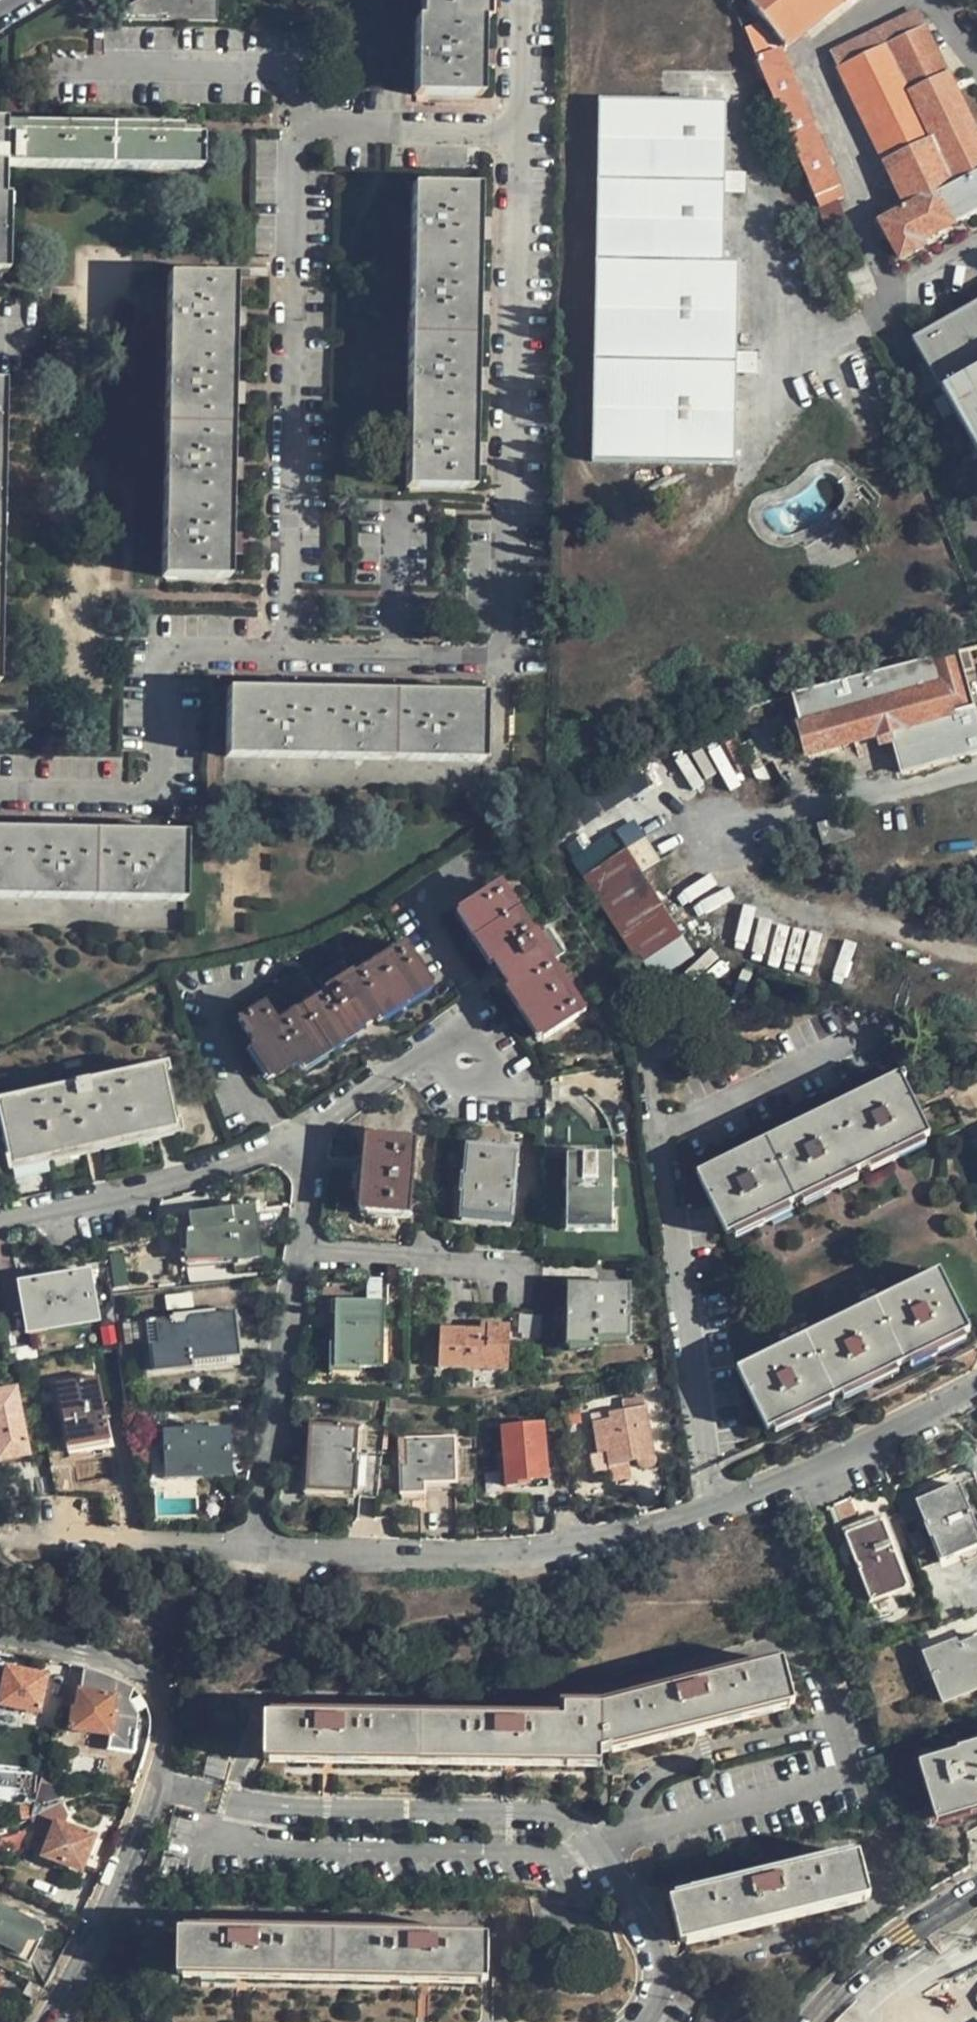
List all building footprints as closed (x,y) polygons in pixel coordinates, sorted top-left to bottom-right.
[(423,15),(418,15),(417,63),(416,93),(483,95),(484,64),(484,49),(485,21),(489,21),(490,0),(423,0),(423,15)] [(784,47),(842,0),(750,0),(784,47)] [(976,176),(976,138),(916,9),(830,52),(905,206),(900,209),(902,214),(976,176)] [(496,49),(495,49),(484,49),(484,64),(494,65),(495,65),(496,49)] [(753,59),(799,173),(815,211),(833,204),(842,201),(800,98),(780,49),(753,59)] [(596,102),(594,184),(726,183),(726,102),(596,102)] [(6,272),(7,192),(4,192),(5,165),(204,170),(204,130),(184,129),(184,123),(0,118),(0,272),(6,272)] [(902,214),(880,224),(897,260),(920,250),(918,245),(976,215),(976,176),(902,214)] [(594,184),(592,265),(724,265),(726,183),(594,184)] [(475,367),(476,314),(476,291),(477,238),(477,216),(478,186),(425,185),(410,185),(404,488),(473,489),(473,465),(473,442),(475,389),(475,367)] [(833,204),(815,211),(828,243),(846,235),(833,204)] [(490,238),(490,216),(477,216),(477,238),(490,238)] [(592,265),(592,365),(739,368),(739,265),(724,265),(592,265)] [(872,298),(860,268),(842,275),(854,306),(872,298)] [(229,394),(229,372),(230,320),(230,298),(231,273),(165,272),(161,544),(161,573),(226,574),(226,545),(227,524),(228,471),(228,449),(229,394)] [(488,314),(488,290),(476,291),(476,314),(488,314)] [(230,298),(230,320),(242,320),(242,298),(230,298)] [(907,343),(935,396),(976,373),(976,306),(907,343)] [(739,466),(739,368),(592,365),(591,465),(739,466)] [(487,390),(487,367),(475,367),(475,389),(487,390)] [(241,372),(229,372),(229,394),(241,394),(241,372)] [(935,396),(976,476),(976,373),(935,396)] [(485,466),(485,443),(473,442),(473,465),(485,466)] [(228,449),(228,471),(240,471),(240,450),(228,449)] [(227,524),(226,545),(239,545),(240,525),(227,524)] [(957,654),(963,672),(973,668),(968,650),(957,654)] [(872,676),(892,741),(901,774),(976,752),(976,720),(963,672),(957,654),(953,655),(872,676)] [(892,741),(872,676),(786,701),(805,769),(892,741)] [(288,678),(266,678),(266,691),(288,691),(288,678)] [(363,679),(340,679),(340,692),(363,692),(363,679)] [(438,680),(417,680),(417,693),(439,693),(438,680)] [(487,693),(439,693),(417,693),(363,692),(340,692),(288,691),(266,691),(227,691),(227,763),(486,767),(487,693)] [(62,820),(42,820),(42,832),(62,832),(62,820)] [(138,821),(117,821),(117,833),(138,833),(138,821)] [(573,856),(583,873),(628,846),(617,829),(573,856)] [(138,833),(117,833),(62,832),(42,832),(0,831),(0,896),(184,898),(185,834),(138,833)] [(648,836),(630,845),(641,868),(659,859),(648,836)] [(646,965),(661,987),(699,964),(629,853),(627,853),(585,880),(640,967),(643,964),(646,965)] [(582,1016),(498,889),(461,913),(545,1039),(582,1016)] [(566,954),(549,927),(537,935),(555,961),(566,954)] [(265,1082),(424,983),(399,944),(346,975),(340,968),(315,984),(321,993),(271,1023),(259,1006),(234,1019),(249,1044),(244,1047),(265,1082)] [(171,1125),(159,1062),(82,1079),(80,1071),(68,1074),(69,1082),(0,1096),(0,1141),(5,1163),(171,1125)] [(730,1245),(925,1146),(890,1080),(696,1175),(730,1245)] [(408,1212),(415,1140),(365,1135),(357,1208),(407,1213),(408,1212)] [(509,1220),(517,1150),(468,1145),(464,1174),(461,1173),(459,1193),(463,1193),(461,1216),(509,1220)] [(610,1230),(610,1157),(566,1157),(564,1231),(610,1230)] [(257,1258),(250,1206),(171,1218),(172,1233),(166,1234),(169,1257),(232,1261),(233,1265),(257,1258)] [(97,1320),(88,1272),(86,1272),(22,1284),(33,1337),(82,1328),(81,1323),(97,1320)] [(771,1441),(972,1341),(938,1273),(737,1375),(771,1441)] [(634,1342),(636,1289),(573,1287),(570,1349),(600,1351),(601,1341),(634,1342)] [(380,1364),(381,1303),(336,1302),(335,1364),(380,1364)] [(191,1365),(239,1360),(231,1311),(231,1310),(155,1320),(157,1343),(151,1343),(155,1377),(192,1374),(191,1365)] [(505,1371),(508,1329),(442,1323),(440,1367),(505,1371)] [(109,1446),(99,1376),(54,1383),(65,1453),(109,1446)] [(28,1456),(16,1390),(0,1392),(0,1460),(28,1456)] [(657,1473),(647,1407),(607,1414),(608,1420),(592,1423),(598,1464),(609,1463),(610,1474),(639,1470),(640,1477),(643,1479),(646,1480),(650,1480),(652,1480),(655,1478),(657,1476),(657,1473)] [(549,1483),(544,1424),(500,1427),(505,1487),(549,1483)] [(353,1491),(356,1429),(311,1426),(307,1488),(353,1491)] [(224,1473),(222,1429),(163,1431),(165,1477),(224,1473)] [(456,1482),(454,1438),(401,1440),(402,1494),(425,1494),(425,1485),(456,1482)] [(48,1469),(47,1463),(33,1465),(32,1466),(37,1500),(52,1497),(48,1469)] [(52,1497),(53,1498),(70,1496),(71,1495),(66,1466),(48,1469),(52,1497)] [(956,1484),(914,1500),(939,1562),(976,1547),(976,1536),(956,1484)] [(905,1590),(879,1517),(841,1530),(866,1604),(905,1590)] [(976,1654),(976,1634),(948,1644),(945,1639),(920,1647),(937,1698),(976,1683),(976,1656),(976,1654)] [(602,1752),(789,1707),(779,1661),(759,1665),(761,1671),(601,1711),(569,1712),(568,1724),(290,1721),(289,1717),(271,1717),(271,1727),(271,1748),(272,1762),(601,1764),(602,1752)] [(93,1669),(87,1667),(77,1710),(75,1709),(70,1730),(111,1737),(109,1750),(135,1752),(140,1715),(129,1700),(131,1687),(130,1686),(125,1682),(118,1677),(109,1673),(103,1672),(98,1670),(93,1669)] [(40,1714),(47,1678),(9,1669),(2,1706),(40,1714)] [(976,1805),(976,1746),(922,1762),(945,1815),(976,1805)] [(63,1777),(42,1772),(35,1799),(44,1801),(59,1794),(63,1777)] [(81,1870),(94,1837),(58,1823),(45,1856),(81,1870)] [(862,1898),(852,1855),(834,1859),(835,1865),(694,1899),(693,1894),(675,1899),(686,1939),(862,1898)] [(43,1935),(44,1932),(44,1929),(43,1927),(41,1924),(33,1920),(0,1903),(0,1944),(22,1955),(21,1958),(30,1962),(43,1935)] [(483,1981),(483,1937),(465,1938),(464,1942),(203,1938),(203,1934),(179,1933),(181,1976),(483,1981)]
